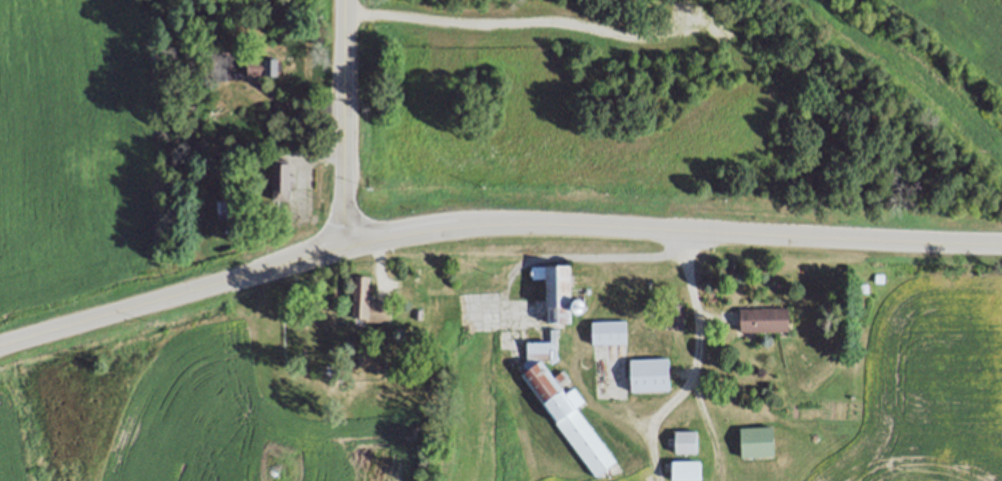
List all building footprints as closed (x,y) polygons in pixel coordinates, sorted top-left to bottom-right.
[(226,81),(210,79),(212,51),(227,52),(227,48),(235,49),(234,59),(228,58),(226,81)] [(247,75),(247,58),(276,59),(276,76),(247,75)] [(266,152),(267,165),(252,167),(251,153),(266,152)] [(272,163),(290,164),(289,199),(271,198),(272,163)] [(225,200),(228,218),(219,219),(217,201),(225,200)] [(571,265),(571,274),(573,274),(573,288),(584,287),(585,301),(569,301),(570,316),(580,316),(580,322),(550,323),(551,350),(557,349),(557,363),(543,364),(553,374),(562,368),(569,377),(558,384),(565,392),(574,386),(586,402),(577,407),(618,461),(598,478),(519,376),(526,370),(525,328),(533,328),(533,319),(545,319),(544,277),(531,278),(530,266),(571,265)] [(874,273),(885,274),(884,283),(873,283),(874,273)] [(389,301),(388,323),(365,321),(365,319),(352,318),(354,275),(371,276),(370,299),(389,301)] [(869,283),(869,293),(859,293),(859,283),(869,283)] [(740,308),(788,307),(789,331),(740,332),(740,308)] [(423,309),(422,320),(414,319),(414,308),(423,309)] [(592,321),(626,319),(627,342),(593,344),(592,321)] [(629,359),(669,357),(670,390),(631,392),(629,359)] [(774,456),(741,458),(739,429),(773,427),(774,456)] [(674,430),(698,430),(698,452),(674,452),(674,430)] [(671,460),(700,460),(700,479),(671,479),(671,460)]
